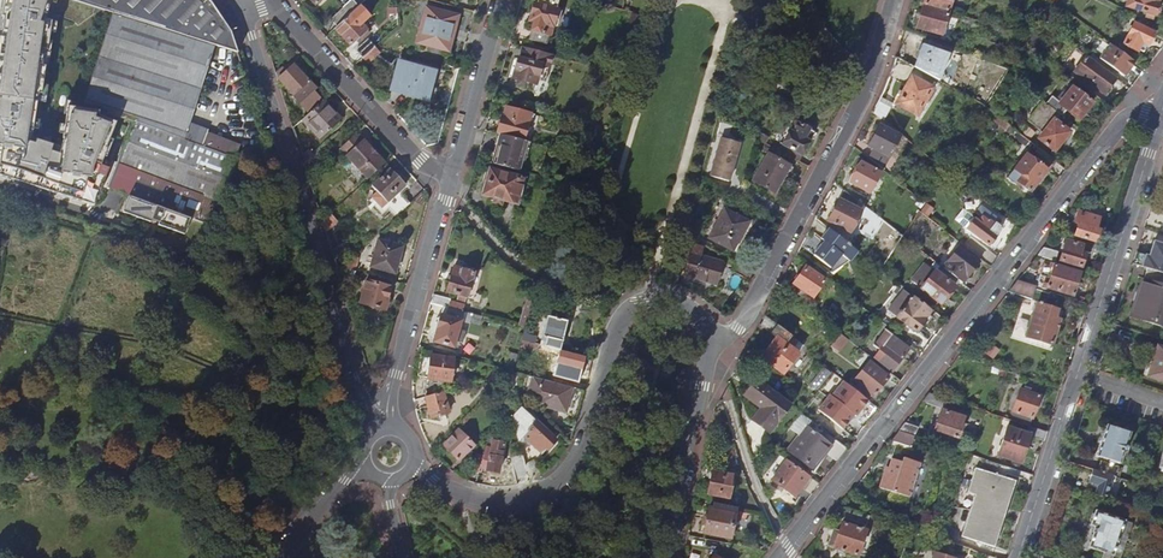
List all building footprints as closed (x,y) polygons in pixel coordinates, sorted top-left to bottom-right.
[(38,101),(44,102),(47,84),(41,84),(44,65),(47,66),(51,39),(48,38),(49,32),(54,32),(56,20),(45,16),(47,12),(50,2),(54,3),(55,0),(6,0),(6,3),(0,39),(0,96),(38,101)] [(71,0),(103,10),(110,13),(213,45),(239,53),(240,52),(232,33),(211,3),(208,0),(71,0)] [(337,26),(351,12),(359,5),(355,0),(351,0),(330,18),(337,26)] [(556,0),(535,0),(533,4),(532,4),(527,21),(532,22),(530,30),(531,31),(529,39),(547,44),(550,34),(551,35),(554,26),(555,26),(559,10),(554,9),(556,0)] [(925,6),(949,13),(952,0),(926,0),(925,6)] [(1126,7),(1156,16),(1160,2),(1162,2),(1162,0),(1129,0),(1126,7)] [(942,36),(949,13),(925,6),(918,30),(942,36)] [(448,50),(458,15),(427,7),(420,29),(425,31),(422,43),(448,50)] [(367,29),(351,12),(337,26),(335,28),(351,44),(367,29)] [(184,138),(213,45),(110,13),(82,104),(100,107),(107,113),(135,122),(135,120),(184,138)] [(1148,44),(1154,33),(1134,22),(1122,44),(1136,52),(1137,49),(1142,51),(1146,44),(1148,44)] [(355,50),(363,58),(375,47),(368,39),(355,50)] [(1123,77),(1135,63),(1110,44),(1100,58),(1123,77)] [(924,45),(915,67),(940,81),(950,55),(924,45)] [(380,52),(375,47),(363,58),(368,64),(380,52)] [(554,56),(524,48),(521,60),(519,59),(513,79),(539,86),(544,67),(550,69),(554,56)] [(1105,96),(1117,79),(1088,57),(1075,73),(1105,96)] [(428,98),(436,71),(399,61),(392,85),(412,90),(412,93),(428,98)] [(287,89),(300,104),(316,90),(307,79),(294,65),(278,79),(287,89)] [(896,104),(917,116),(934,88),(912,76),(896,104)] [(1052,97),(1046,104),(1062,117),(1066,111),(1079,121),(1092,104),(1072,88),(1060,103),(1052,97)] [(0,96),(0,176),(35,187),(48,149),(50,142),(32,137),(34,130),(36,130),(37,119),(35,119),(38,101),(0,96)] [(331,106),(324,99),(302,119),(320,139),(340,121),(330,109),(331,106)] [(1057,123),(1062,117),(1046,104),(1042,102),(1028,121),(1042,133),(1038,138),(1055,151),(1069,133),(1057,123)] [(98,111),(66,105),(61,136),(62,137),(57,152),(48,149),(35,187),(72,199),(93,205),(101,186),(109,168),(99,164),(102,156),(106,158),(113,140),(110,139),(116,123),(97,116),(98,111)] [(527,142),(529,135),(527,135),(528,133),(524,132),(529,115),(506,109),(503,116),(502,116),(496,134),(501,135),(526,142),(527,142)] [(534,117),(529,115),(524,132),(528,133),(527,135),(529,135),(534,117)] [(207,225),(218,202),(234,159),(184,138),(135,120),(135,122),(108,188),(128,195),(190,218),(207,225)] [(781,143),(777,150),(799,161),(809,142),(804,139),(809,129),(795,122),(783,143),(781,143)] [(872,153),(869,159),(882,170),(899,136),(879,126),(868,147),(873,149),(871,152),(872,153)] [(1030,150),(1032,148),(1034,145),(1014,129),(1010,134),(1030,150)] [(345,156),(366,179),(385,162),(362,139),(361,140),(355,133),(339,147),(346,154),(345,156)] [(501,135),(493,164),(517,170),(526,142),(501,135)] [(709,176),(722,180),(733,141),(720,137),(709,176)] [(1049,170),(1055,162),(1034,145),(1032,148),(1036,152),(1033,157),(1049,170)] [(753,181),(774,193),(789,165),(768,154),(753,181)] [(1047,170),(1026,155),(1015,169),(1014,169),(1006,178),(1015,185),(1017,182),(1029,192),(1047,170)] [(849,183),(869,194),(880,174),(860,163),(849,183)] [(387,201),(406,184),(391,167),(372,185),(387,201)] [(490,170),(483,194),(512,202),(512,201),(517,202),(523,181),(518,179),(518,178),(490,170)] [(128,195),(122,212),(149,222),(150,219),(154,220),(158,222),(157,225),(184,234),(190,218),(128,195)] [(829,222),(850,233),(861,211),(840,200),(829,222)] [(981,206),(976,213),(980,216),(977,220),(975,219),(967,228),(988,246),(990,244),(992,246),(998,239),(996,238),(998,235),(997,235),(1002,228),(995,223),(998,219),(981,206)] [(710,238),(732,250),(748,222),(724,210),(710,238)] [(1079,211),(1075,224),(1077,225),(1074,235),(1095,241),(1099,230),(1095,229),(1099,218),(1079,211)] [(338,220),(331,213),(322,221),(325,232),(338,220)] [(850,263),(858,252),(830,230),(822,240),(825,244),(815,256),(831,269),(842,256),(850,263)] [(371,266),(396,273),(404,245),(379,238),(371,266)] [(1080,252),(1083,242),(1072,238),(1071,242),(1067,240),(1060,260),(1082,267),(1086,254),(1080,252)] [(1136,253),(1133,264),(1147,269),(1162,274),(1162,245),(1153,242),(1148,257),(1136,253)] [(974,243),(969,249),(984,262),(989,255),(974,243)] [(1060,249),(1046,245),(1038,255),(1056,261),(1060,249)] [(958,246),(942,267),(946,271),(959,281),(962,283),(964,279),(978,261),(958,246)] [(717,273),(720,263),(691,254),(685,275),(704,281),(707,271),(717,273)] [(357,257),(352,256),(341,266),(354,269),(357,257)] [(731,271),(749,280),(753,272),(736,262),(731,271)] [(1055,263),(1052,262),(1050,265),(1045,264),(1042,271),(1052,274),(1050,277),(1041,274),(1039,282),(1043,283),(1042,288),(1046,289),(1047,287),(1073,296),(1080,272),(1055,264),(1055,263)] [(940,304),(959,281),(946,271),(941,277),(927,265),(920,273),(928,279),(921,288),(932,297),(930,299),(936,304),(937,302),(940,304)] [(474,274),(454,268),(447,293),(467,299),(474,274)] [(794,284),(812,297),(824,280),(805,268),(794,284)] [(1147,269),(1131,317),(1162,327),(1162,274),(1147,269)] [(361,303),(386,310),(392,287),(367,279),(361,303)] [(1032,299),(1035,289),(1036,286),(1018,280),(1009,292),(1032,299)] [(888,311),(916,332),(922,324),(924,325),(929,319),(928,317),(932,312),(904,291),(888,311)] [(450,300),(434,296),(431,304),(443,307),(463,312),(464,307),(450,303),(450,300)] [(1058,311),(1038,304),(1027,338),(1052,346),(1060,320),(1056,319),(1058,311)] [(471,324),(473,315),(463,312),(443,307),(441,317),(436,319),(435,324),(438,327),(434,343),(454,348),(455,342),(462,343),(465,332),(458,330),(461,321),(471,324)] [(541,341),(539,346),(560,351),(567,322),(548,317),(542,336),(547,338),(545,342),(541,341)] [(778,326),(772,334),(776,337),(758,361),(768,368),(771,365),(781,373),(797,353),(787,345),(793,337),(778,326)] [(892,371),(903,357),(894,349),(900,341),(886,330),(874,345),(880,349),(874,357),(892,371)] [(562,375),(568,353),(560,351),(539,346),(521,341),(519,349),(555,359),(552,373),(562,375)] [(910,349),(900,341),(894,349),(903,357),(910,349)] [(1056,353),(1071,358),(1074,349),(1059,345),(1056,353)] [(1162,383),(1162,349),(1157,347),(1147,378),(1162,383)] [(428,381),(450,383),(454,360),(431,356),(430,358),(421,357),(418,378),(428,379),(428,381)] [(866,389),(873,395),(887,377),(869,361),(854,379),(861,385),(860,387),(864,391),(866,389)] [(571,371),(566,386),(584,391),(588,375),(571,371)] [(765,437),(791,404),(757,377),(745,395),(763,409),(754,428),(765,437)] [(818,409),(842,429),(854,414),(856,416),(868,401),(844,381),(831,396),(830,395),(818,409)] [(1020,390),(1009,421),(1027,427),(1029,427),(1039,397),(1020,390)] [(449,413),(444,393),(425,398),(431,418),(449,413)] [(942,409),(945,399),(929,393),(922,402),(942,409)] [(521,408),(511,418),(518,440),(523,435),(539,450),(543,446),(547,449),(555,440),(521,408)] [(942,410),(935,430),(959,439),(963,428),(962,427),(965,418),(942,410)] [(824,451),(837,462),(847,449),(812,420),(788,450),(812,468),(817,462),(817,461),(824,451)] [(918,427),(905,423),(899,431),(915,437),(918,427)] [(1096,457),(1120,465),(1124,454),(1126,454),(1129,445),(1126,444),(1130,434),(1106,426),(1096,457)] [(1030,437),(1044,442),(1047,433),(1029,427),(1027,427),(1025,434),(1007,428),(1000,448),(1023,456),(1030,437)] [(458,430),(443,444),(460,460),(474,445),(458,430)] [(912,447),(915,437),(899,431),(892,441),(912,447)] [(501,441),(488,438),(483,455),(480,468),(487,469),(486,470),(498,473),(504,447),(502,447),(502,444),(500,443),(501,441)] [(469,472),(478,474),(480,468),(483,455),(477,454),(473,458),(469,472)] [(885,471),(879,488),(908,497),(920,463),(903,458),(902,462),(892,458),(888,472),(885,471)] [(794,496),(809,476),(786,459),(771,479),(794,496)] [(535,461),(525,464),(530,480),(536,478),(540,475),(535,461)] [(1100,462),(1097,472),(1111,477),(1116,478),(1119,468),(1100,462)] [(1017,483),(978,469),(970,494),(977,496),(963,537),(996,548),(1017,483)] [(1105,500),(1109,483),(1111,477),(1097,472),(1093,470),(1089,484),(1097,487),(1094,496),(1105,500)] [(708,494),(729,498),(734,476),(712,471),(708,494)] [(1109,483),(1139,493),(1141,487),(1136,485),(1116,478),(1111,477),(1109,483)] [(728,541),(734,510),(714,506),(712,512),(707,511),(702,536),(728,541)] [(868,517),(839,508),(833,515),(865,527),(868,517)] [(1111,557),(1114,557),(1120,557),(1131,524),(1094,512),(1090,527),(1093,528),(1092,534),(1087,549),(1102,554),(1100,557),(1111,557)] [(833,548),(857,556),(865,531),(841,524),(833,548)]
